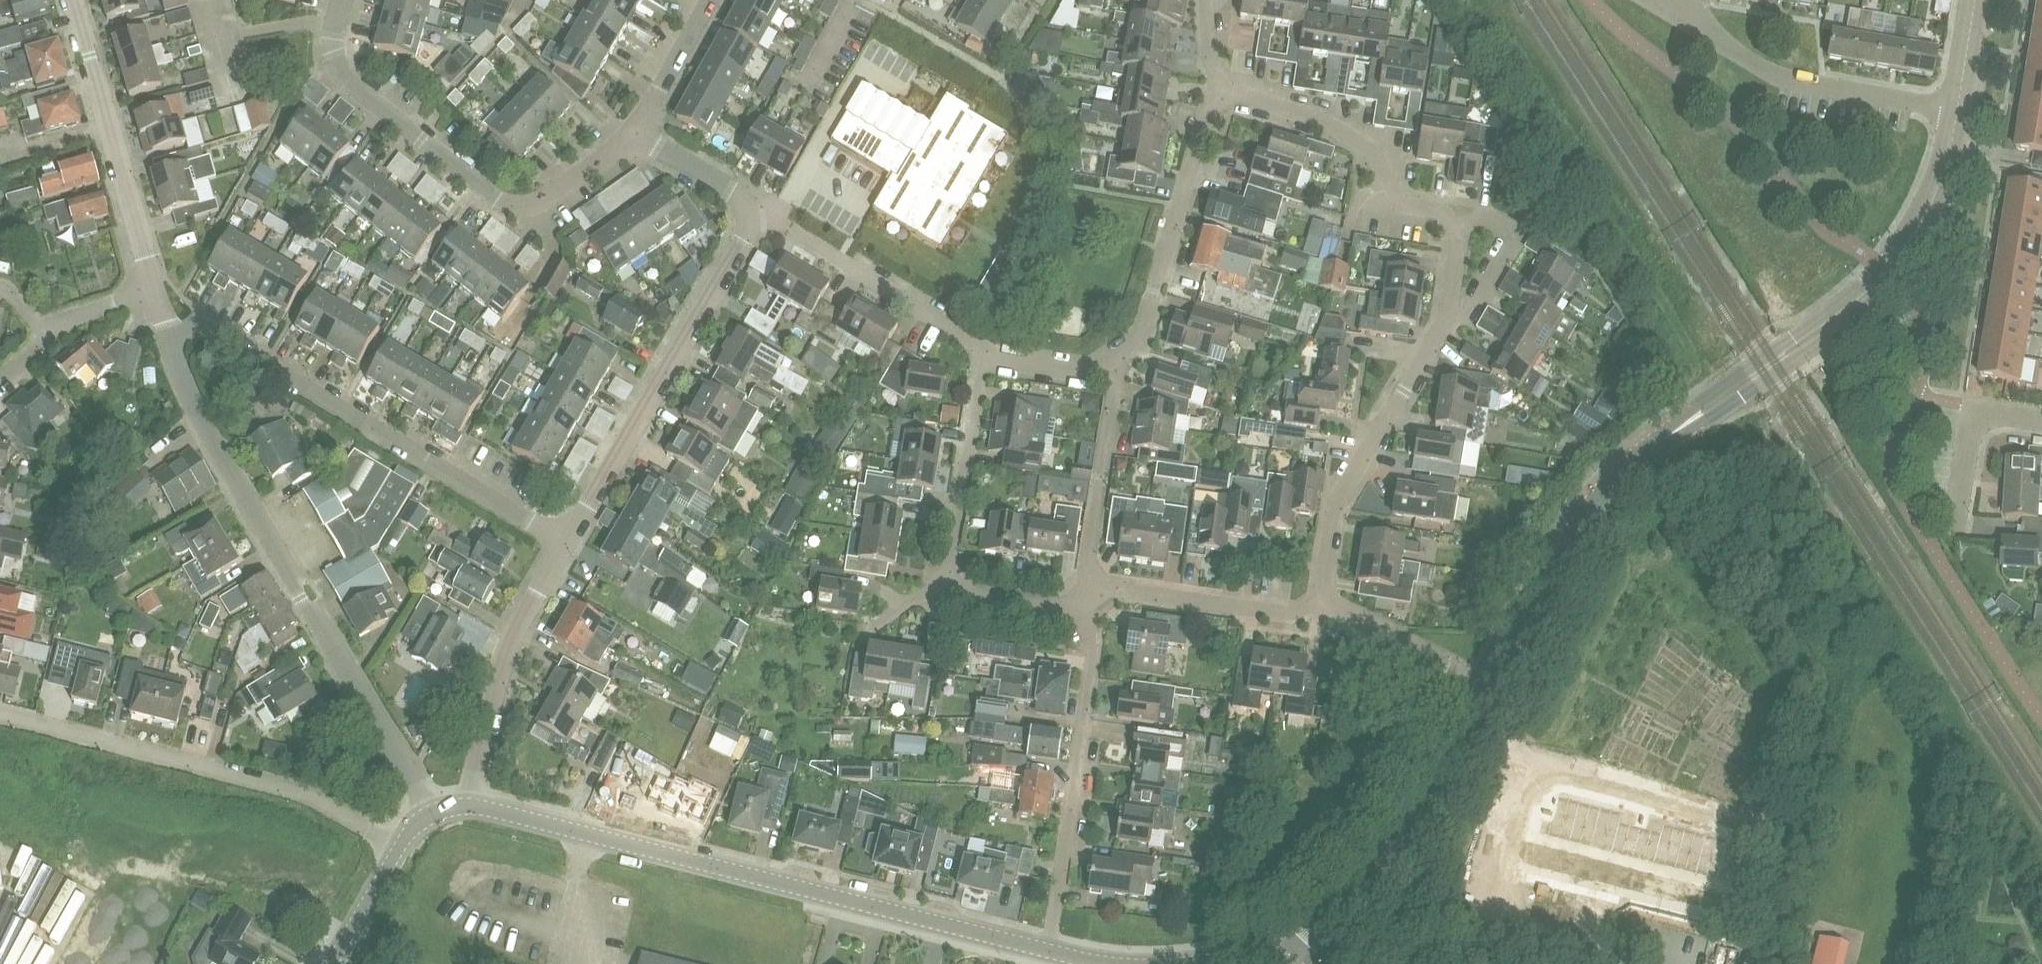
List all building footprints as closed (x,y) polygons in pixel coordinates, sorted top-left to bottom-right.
[(45,0),(6,0),(0,2),(0,17),(14,13),(17,24),(49,16),(45,0)] [(108,19),(127,13),(129,21),(150,15),(145,0),(103,0),(108,19)] [(166,10),(188,4),(187,0),(163,0),(166,10)] [(425,24),(429,7),(404,0),(387,0),(384,13),(425,24)] [(549,0),(537,0),(534,4),(544,10),(550,0),(549,0)] [(617,0),(592,0),(589,4),(625,25),(634,10),(617,0)] [(640,0),(617,0),(634,10),(640,0)] [(768,0),(741,0),(736,8),(767,26),(779,6),(768,0)] [(822,4),(833,10),(838,1),(835,0),(824,0),(822,4)] [(963,0),(960,0),(955,9),(964,14),(957,26),(987,44),(1000,21),(963,0)] [(1000,21),(1012,0),(963,0),(1000,21)] [(1059,9),(1060,9),(1074,12),(1074,11),(1076,0),(1064,0),(1059,9)] [(1093,8),(1102,9),(1104,0),(1094,0),(1093,8)] [(1171,24),(1183,27),(1187,0),(1134,0),(1134,1),(1146,4),(1144,17),(1144,18),(1170,23),(1171,24)] [(1240,18),(1262,21),(1265,0),(1243,0),(1240,18)] [(1286,0),(1265,0),(1262,21),(1256,58),(1267,59),(1270,36),(1274,37),(1276,23),(1282,24),(1286,0)] [(1282,24),(1288,25),(1286,39),(1290,39),(1286,63),(1296,64),(1299,53),(1303,28),(1304,27),(1305,14),(1307,15),(1309,3),(1309,0),(1286,0),(1282,24)] [(510,6),(500,1),(495,12),(505,16),(510,6)] [(1320,54),(1326,18),(1328,6),(1309,3),(1307,15),(1305,14),(1304,27),(1303,28),(1299,53),(1296,64),(1297,64),(1294,88),(1304,90),(1308,66),(1311,67),(1313,53),(1320,54)] [(625,25),(589,4),(581,19),(616,40),(625,25)] [(829,17),(833,10),(822,4),(818,11),(829,17)] [(1329,56),(1327,70),(1324,92),(1335,94),(1349,9),(1328,6),(1326,18),(1320,54),(1329,56)] [(189,8),(167,15),(171,26),(192,20),(189,8)] [(767,26),(736,8),(725,28),(756,46),(767,26)] [(1351,74),(1353,60),(1362,61),(1370,12),(1349,9),(1335,94),(1347,97),(1351,74)] [(1829,58),(1852,63),(1857,36),(1861,11),(1850,9),(1845,34),(1833,32),(1829,58)] [(1857,36),(1852,63),(1877,67),(1883,30),(1871,27),(1873,14),(1862,11),(1861,11),(1857,36)] [(1130,26),(1128,41),(1166,49),(1171,24),(1170,23),(1144,18),(1144,17),(1117,12),(1115,24),(1130,26)] [(1371,63),(1369,77),(1365,100),(1376,101),(1383,64),(1384,65),(1384,50),(1386,51),(1388,40),(1392,16),(1370,12),(1362,61),(1371,63)] [(379,30),(420,41),(425,24),(384,13),(379,30)] [(528,14),(520,23),(528,31),(536,22),(528,14)] [(1895,32),(1883,30),(1877,67),(1900,71),(1905,45),(1909,20),(1898,18),(1895,32)] [(616,40),(581,19),(572,34),(607,55),(616,40)] [(119,57),(151,48),(143,20),(127,25),(130,33),(113,38),(119,57)] [(528,31),(520,23),(512,31),(520,39),(528,31)] [(24,44),(19,27),(0,33),(0,50),(24,44)] [(1445,55),(1448,39),(1442,30),(1437,29),(1435,37),(1433,53),(1445,55)] [(2040,29),(2038,29),(2032,46),(2037,47),(2036,53),(2041,54),(2041,30),(2040,29)] [(420,41),(379,30),(375,48),(415,59),(420,41)] [(478,39),(486,46),(494,38),(486,30),(478,39)] [(563,49),(598,70),(607,55),(572,34),(563,49)] [(721,35),(709,57),(740,74),(752,53),(721,35)] [(800,44),(811,50),(816,41),(805,35),(800,44)] [(505,38),(497,47),(505,54),(513,46),(505,38)] [(486,46),(478,39),(470,47),(478,55),(486,46)] [(1383,64),(1376,101),(1372,125),(1385,127),(1391,89),(1401,91),(1406,54),(1408,46),(1408,43),(1388,40),(1386,51),(1384,50),(1384,65),(1383,64)] [(1161,74),(1162,73),(1166,49),(1128,41),(1125,56),(1109,52),(1106,64),(1114,65),(1131,69),(1131,68),(1161,74)] [(27,69),(63,60),(58,42),(27,52),(15,55),(17,61),(5,65),(2,54),(0,54),(0,77),(27,69)] [(552,73),(581,100),(598,70),(563,49),(550,42),(541,57),(556,66),(552,73)] [(811,50),(800,44),(796,51),(807,57),(811,50)] [(151,48),(119,57),(124,75),(156,66),(173,62),(171,57),(164,59),(160,45),(151,48)] [(1938,50),(1905,45),(1900,71),(1933,77),(1938,50)] [(201,46),(188,49),(190,57),(202,54),(201,46)] [(1408,46),(1406,54),(1401,91),(1411,92),(1405,130),(1416,132),(1429,50),(1408,46)] [(2041,78),(2041,54),(2036,53),(2035,59),(2030,58),(2030,76),(2032,77),(2041,78)] [(449,56),(435,70),(441,77),(449,85),(464,70),(463,70),(449,56)] [(709,57),(698,77),(729,94),(740,74),(709,57)] [(0,77),(0,94),(12,90),(10,86),(35,78),(38,90),(55,85),(54,80),(68,75),(63,60),(27,69),(0,77)] [(477,68),(485,76),(492,68),(484,60),(477,68)] [(1125,92),(1165,100),(1169,74),(1162,73),(1161,74),(1131,68),(1131,69),(1114,65),(1112,75),(1128,78),(1125,92)] [(156,66),(124,75),(130,96),(162,86),(156,66)] [(485,76),(477,68),(469,76),(477,84),(485,76)] [(207,69),(184,75),(187,87),(210,81),(207,69)] [(760,85),(771,91),(776,82),(765,76),(760,85)] [(2032,77),(2030,76),(2024,94),(2029,94),(2028,100),(2041,103),(2041,78),(2032,77)] [(441,77),(433,85),(441,93),(449,85),(441,77)] [(698,77),(687,97),(718,114),(729,94),(698,77)] [(525,91),(556,121),(568,107),(538,78),(525,91)] [(785,96),(791,85),(783,81),(777,91),(785,96)] [(861,84),(829,139),(890,175),(871,208),(898,224),(940,249),(992,162),(1007,136),(967,112),(970,108),(946,94),(929,122),(928,124),(861,84)] [(211,85),(189,91),(192,103),(214,97),(211,85)] [(771,91),(760,85),(756,92),(767,98),(771,91)] [(455,90),(447,99),(455,106),(463,98),(455,90)] [(25,111),(40,107),(43,118),(23,123),(27,138),(81,123),(74,96),(52,102),(48,91),(22,98),(25,111)] [(556,121),(525,91),(513,103),(544,133),(556,121)] [(1160,126),(1161,125),(1165,100),(1125,92),(1122,106),(1107,104),(1092,102),(1091,113),(1112,116),(1160,126)] [(718,114),(687,97),(676,117),(707,134),(718,114)] [(341,99),(329,115),(335,120),(347,104),(341,99)] [(264,100),(245,105),(252,132),(271,127),(264,100)] [(2028,100),(2027,106),(2022,105),(2022,124),(2024,124),(2041,127),(2041,103),(2028,100)] [(829,106),(821,102),(815,113),(823,117),(829,106)] [(544,133),(513,103),(501,115),(532,146),(544,133)] [(1447,108),(1436,107),(1425,105),(1416,158),(1430,161),(1431,155),(1439,157),(1444,125),(1447,108)] [(173,125),(173,124),(168,106),(136,115),(141,135),(150,133),(149,131),(173,125)] [(296,157),(322,124),(308,113),(307,113),(301,108),(289,124),(295,129),(282,146),(296,157)] [(1444,125),(1439,157),(1451,159),(1447,173),(1448,177),(1449,180),(1451,183),(1456,186),(1461,148),(1463,148),(1467,124),(1469,112),(1447,108),(1444,125)] [(0,110),(0,130),(8,128),(4,109),(0,110)] [(1124,144),(1164,152),(1168,126),(1161,125),(1160,126),(1112,116),(1091,113),(1081,112),(1079,125),(1096,127),(1097,124),(1111,126),(1111,127),(1126,129),(1124,144)] [(532,146),(501,115),(488,128),(519,159),(532,146)] [(748,120),(744,128),(753,133),(757,125),(748,120)] [(150,133),(141,135),(147,153),(186,142),(181,122),(173,124),(173,125),(149,131),(150,133)] [(761,123),(744,155),(764,166),(782,135),(761,123)] [(310,168),(336,134),(322,124),(296,157),(310,168)] [(1461,148),(1456,186),(1478,188),(1483,152),(1494,154),(1498,128),(1481,126),(1467,124),(1463,148),(1461,148)] [(2024,124),(2020,149),(2041,153),(2041,127),(2024,124)] [(744,128),(739,136),(748,141),(753,133),(744,128)] [(782,135),(764,166),(785,177),(806,140),(786,129),(783,135),(782,135)] [(336,134),(310,168),(324,179),(337,162),(344,167),(356,151),(350,146),(350,145),(336,134)] [(1266,156),(1302,168),(1306,154),(1331,161),(1335,149),(1304,139),(1302,145),(1273,136),(1266,156)] [(1164,152),(1124,144),(1121,159),(1110,156),(1105,179),(1133,184),(1135,173),(1160,177),(1164,152)] [(151,173),(157,193),(217,176),(217,175),(207,178),(203,165),(207,164),(202,146),(178,153),(181,165),(151,173)] [(1302,168),(1266,156),(1257,153),(1247,186),(1271,194),(1274,182),(1295,188),(1302,168)] [(394,175),(406,159),(400,154),(387,170),(394,175)] [(91,155),(60,164),(59,164),(62,174),(40,180),(45,196),(98,181),(91,155)] [(412,163),(406,159),(394,175),(400,179),(412,163)] [(332,195),(346,206),(373,173),(358,161),(345,179),(338,174),(326,190),(332,195)] [(630,173),(642,190),(648,185),(637,169),(630,173)] [(360,217),(386,184),(373,173),(346,206),(360,217)] [(636,194),(642,190),(630,173),(624,178),(636,194)] [(421,196),(433,180),(427,175),(415,191),(421,196)] [(194,183),(217,176),(157,193),(163,215),(192,207),(195,217),(221,210),(218,199),(200,204),(194,183)] [(440,185),(433,180),(421,196),(427,201),(440,185)] [(274,193),(255,182),(248,194),(267,205),(274,193)] [(386,184),(360,217),(374,228),(400,194),(386,184)] [(1247,186),(1242,201),(1212,192),(1204,219),(1261,236),(1265,223),(1274,226),(1283,199),(1270,195),(1271,194),(1247,186)] [(2010,210),(2041,215),(2041,190),(2014,186),(2010,210)] [(6,195),(10,208),(41,199),(37,187),(6,195)] [(682,247),(697,236),(685,219),(677,207),(663,188),(648,199),(674,235),(682,247)] [(602,193),(613,210),(620,205),(608,189),(602,193)] [(49,222),(56,220),(59,232),(75,227),(79,238),(98,233),(94,220),(108,216),(101,191),(45,208),(49,222)] [(607,214),(613,210),(602,193),(595,198),(607,214)] [(388,239),(414,205),(400,194),(374,228),(388,239)] [(674,235),(648,199),(634,209),(660,245),(674,235)] [(686,200),(677,207),(685,219),(694,212),(686,200)] [(253,218),(258,208),(248,202),(242,212),(253,218)] [(414,205),(388,239),(402,250),(428,216),(414,205)] [(579,209),(573,214),(584,230),(591,226),(579,209)] [(660,245),(634,209),(620,219),(646,256),(660,245)] [(2010,210),(2008,210),(2003,227),(2007,228),(2007,234),(2041,239),(2041,215),(2010,210)] [(274,230),(279,221),(269,215),(264,224),(274,230)] [(402,250),(417,261),(423,265),(435,249),(429,245),(443,227),(428,216),(402,250)] [(646,256),(620,219),(606,229),(632,266),(646,256)] [(289,226),(279,221),(274,230),(283,236),(289,226)] [(487,240),(494,244),(506,229),(500,224),(487,240)] [(473,242),(458,231),(452,227),(440,243),(446,247),(432,264),(447,275),(473,242)] [(506,229),(494,244),(500,249),(512,233),(506,229)] [(632,266),(606,229),(591,239),(617,276),(632,266)] [(1195,249),(1250,264),(1260,267),(1268,270),(1272,255),(1254,250),(1253,253),(1230,245),(1232,238),(1215,233),(1203,229),(1201,229),(1195,249)] [(220,288),(247,241),(231,232),(210,269),(220,275),(214,284),(220,288)] [(294,242),(304,248),(309,238),(299,233),(294,242)] [(2041,252),(2041,239),(2007,234),(2006,240),(2001,239),(2001,257),(2040,263),(2041,252)] [(309,238),(304,248),(314,254),(319,244),(309,238)] [(247,241),(220,288),(225,291),(230,282),(240,288),(262,250),(247,241)] [(1303,252),(1303,253),(1309,254),(1318,257),(1321,246),(1322,245),(1307,241),(1303,252)] [(473,242),(447,275),(461,286),(487,253),(473,242)] [(515,261),(521,266),(534,250),(527,245),(515,261)] [(1303,273),(1309,256),(1309,255),(1285,247),(1280,266),(1303,273)] [(1536,276),(1564,293),(1572,297),(1583,279),(1587,281),(1593,271),(1553,247),(1547,257),(1542,254),(1536,265),(1541,268),(1536,276)] [(1280,276),(1250,266),(1250,264),(1195,249),(1190,267),(1220,276),(1222,272),(1246,280),(1242,291),(1273,301),(1280,276)] [(250,305),(277,259),(262,250),(240,288),(250,293),(245,302),(250,305)] [(534,250),(521,266),(527,271),(540,255),(534,250)] [(1382,293),(1419,299),(1422,274),(1400,271),(1402,256),(1369,251),(1365,278),(1384,281),(1382,293)] [(1015,260),(1000,252),(996,259),(1011,268),(1015,260)] [(487,253),(461,286),(475,297),(501,263),(487,253)] [(2037,287),(2040,263),(2001,257),(1995,274),(2000,275),(1999,281),(2037,287)] [(767,290),(779,297),(766,318),(776,324),(789,303),(807,272),(786,258),(767,290)] [(270,306),(292,268),(277,259),(250,305),(256,309),(261,301),(270,306)] [(339,269),(349,275),(355,265),(345,259),(339,269)] [(1011,268),(996,259),(992,266),(1006,275),(1011,268)] [(555,260),(539,288),(554,296),(570,268),(555,260)] [(1350,267),(1324,262),(1323,262),(1318,287),(1344,293),(1350,267)] [(475,297),(489,308),(515,274),(501,263),(475,297)] [(355,265),(349,275),(359,280),(365,271),(355,265)] [(992,266),(987,274),(1002,282),(1006,275),(992,266)] [(308,277),(292,268),(270,306),(279,311),(274,320),(281,323),(308,277)] [(385,277),(404,289),(404,288),(409,280),(390,268),(385,277)] [(1503,280),(1553,310),(1564,293),(1536,276),(1531,284),(1509,271),(1503,280)] [(807,272),(789,303),(802,311),(795,325),(815,337),(832,308),(820,300),(829,285),(807,272)] [(1220,276),(1218,284),(1242,291),(1246,280),(1222,272),(1220,276)] [(529,285),(515,274),(489,308),(503,319),(529,285)] [(1002,282),(987,274),(983,281),(998,289),(1002,282)] [(370,287),(380,292),(385,283),(375,277),(370,287)] [(617,298),(581,278),(575,289),(610,308),(603,321),(632,337),(644,316),(616,300),(617,298)] [(1563,316),(1553,310),(1503,280),(1497,290),(1529,309),(1524,318),(1552,334),(1566,343),(1577,324),(1563,316)] [(979,288),(994,296),(998,289),(983,281),(979,288)] [(1994,304),(1996,305),(2033,310),(2037,287),(1999,281),(1998,287),(1994,286),(1994,304)] [(385,283),(380,292),(390,298),(395,289),(385,283)] [(979,288),(975,295),(989,304),(994,296),(979,288)] [(307,348),(335,301),(319,291),(297,328),(307,334),(300,344),(307,348)] [(1374,307),(1372,318),(1360,316),(1358,330),(1389,334),(1391,321),(1415,324),(1419,299),(1382,293),(1380,308),(1374,307)] [(985,311),(989,304),(975,295),(971,302),(985,311)] [(1587,306),(1574,298),(1569,306),(1582,314),(1587,306)] [(419,316),(425,306),(415,300),(409,310),(419,316)] [(857,345),(876,312),(855,300),(846,316),(832,308),(815,337),(836,350),(844,337),(857,345)] [(335,301),(307,348),(313,351),(318,341),(328,347),(350,310),(335,301)] [(2030,334),(2033,310),(1996,305),(1994,304),(1988,322),(1993,323),(1992,328),(2030,334)] [(419,316),(425,319),(430,309),(425,306),(419,316)] [(425,319),(430,322),(436,312),(430,309),(425,319)] [(330,361),(337,365),(365,319),(350,310),(328,347),(336,352),(330,361)] [(744,323),(767,338),(768,339),(776,324),(766,318),(752,310),(744,323)] [(1203,322),(1176,314),(1167,344),(1184,349),(1183,350),(1208,357),(1212,344),(1226,348),(1234,319),(1207,311),(1203,322)] [(430,322),(440,328),(446,318),(436,312),(430,322)] [(885,376),(901,349),(889,341),(897,325),(876,312),(857,345),(871,353),(865,363),(885,376)] [(1502,354),(1530,371),(1541,352),(1499,327),(1482,317),(1476,327),(1507,346),(1502,354)] [(1552,334),(1524,318),(1519,326),(1505,317),(1499,327),(1541,352),(1552,334)] [(446,318),(440,328),(450,334),(456,324),(446,318)] [(380,328),(365,319),(337,365),(343,369),(349,359),(358,365),(380,328)] [(1265,343),(1269,331),(1240,321),(1236,335),(1265,343)] [(1315,387),(1343,391),(1348,353),(1343,352),(1346,332),(1318,328),(1314,342),(1326,344),(1323,372),(1318,371),(1315,387)] [(1986,352),(1988,352),(2026,358),(2030,334),(1992,328),(1991,334),(1986,334),(1986,352)] [(461,340),(471,346),(476,336),(466,330),(461,340)] [(566,358),(603,380),(612,364),(600,357),(608,345),(582,330),(575,342),(576,342),(566,358)] [(785,362),(762,349),(764,346),(736,330),(734,333),(730,333),(727,338),(729,341),(725,348),(774,377),(771,381),(801,398),(809,383),(781,368),(785,362)] [(476,336),(471,346),(481,351),(486,342),(476,336)] [(106,373),(120,377),(128,344),(118,341),(106,353),(92,338),(88,337),(56,364),(71,380),(74,377),(82,386),(87,386),(96,378),(98,380),(106,373)] [(378,398),(405,352),(389,343),(367,380),(377,385),(371,394),(378,398)] [(1459,354),(1529,396),(1541,377),(1530,371),(1502,354),(1497,363),(1465,344),(1459,354)] [(507,354),(497,348),(491,358),(502,364),(507,354)] [(716,363),(715,364),(715,365),(742,381),(747,373),(768,386),(771,381),(774,377),(725,348),(721,355),(717,355),(714,360),(716,363)] [(811,348),(801,362),(811,368),(821,355),(811,348)] [(904,400),(909,394),(941,399),(945,373),(921,369),(922,361),(901,349),(885,376),(879,386),(904,400)] [(420,361),(405,352),(378,398),(383,401),(389,392),(398,398),(420,361)] [(2022,383),(2026,358),(1988,352),(1985,378),(2022,383)] [(603,380),(566,358),(557,373),(594,395),(603,380)] [(401,412),(408,416),(435,370),(420,361),(398,398),(406,403),(401,412)] [(1158,392),(1188,402),(1188,401),(1193,388),(1207,392),(1213,372),(1190,365),(1187,376),(1160,367),(1152,390),(1158,392)] [(450,379),(435,370),(408,416),(413,419),(418,410),(429,416),(450,379)] [(1501,396),(1506,386),(1488,375),(1472,372),(1471,384),(1442,380),(1439,404),(1489,411),(1491,397),(1489,396),(1492,391),(1501,396)] [(594,395),(557,373),(549,388),(585,410),(594,395)] [(747,397),(743,394),(714,377),(708,388),(702,385),(693,402),(731,424),(746,432),(758,411),(744,402),(747,397)] [(616,378),(612,385),(629,395),(633,388),(616,378)] [(432,430),(438,434),(470,381),(469,381),(465,388),(450,379),(429,416),(437,421),(432,430)] [(486,390),(470,381),(438,434),(457,445),(463,434),(461,433),(486,390)] [(1343,391),(1315,387),(1300,384),(1297,402),(1287,400),(1284,421),(1316,426),(1318,410),(1334,412),(1337,396),(1343,397),(1343,391)] [(625,402),(629,395),(612,385),(608,392),(625,402)] [(585,410),(549,388),(540,404),(576,425),(585,410)] [(31,397),(26,391),(9,406),(25,425),(15,433),(27,449),(44,452),(52,445),(47,440),(58,431),(51,422),(64,410),(53,397),(51,399),(42,389),(31,397)] [(1135,424),(1173,430),(1176,416),(1186,418),(1188,402),(1158,392),(1156,405),(1139,402),(1135,424)] [(991,427),(1047,437),(1053,401),(1027,397),(1025,409),(995,405),(991,427)] [(1606,417),(1616,423),(1635,408),(1625,401),(1621,405),(1612,400),(1603,415),(1606,417)] [(746,432),(731,424),(693,402),(683,418),(693,424),(687,434),(715,450),(718,446),(733,454),(746,432)] [(576,425),(540,404),(531,419),(567,440),(576,425)] [(1450,440),(1483,446),(1489,411),(1439,404),(1435,426),(1451,428),(1450,440)] [(594,415),(611,425),(615,419),(598,408),(594,415)] [(1584,429),(1597,437),(1616,423),(1595,411),(1584,429)] [(611,425),(594,415),(590,422),(608,432),(611,425)] [(901,459),(937,464),(941,440),(924,438),(926,423),(896,418),(892,442),(904,444),(901,459)] [(1238,421),(1223,418),(1220,434),(1235,437),(1238,421)] [(522,434),(558,455),(567,440),(531,419),(522,434)] [(1251,421),(1240,419),(1238,437),(1249,438),(1251,421)] [(3,471),(9,473),(12,461),(26,449),(2,421),(0,423),(0,471),(3,471)] [(314,473),(285,421),(251,440),(273,478),(285,471),(293,484),(314,473)] [(1173,430),(1135,424),(1132,448),(1158,452),(1158,464),(1181,468),(1184,447),(1171,444),(1173,430)] [(1303,453),(1307,430),(1274,425),(1271,448),(1303,453)] [(988,450),(1004,453),(1002,466),(1041,472),(1044,452),(1045,452),(1047,437),(991,427),(988,450)] [(694,471),(688,481),(709,494),(722,472),(707,464),(715,450),(687,434),(681,431),(667,455),(694,471)] [(558,455),(522,434),(513,450),(549,471),(558,455)] [(1431,473),(1458,478),(1464,443),(1483,446),(1450,440),(1450,441),(1418,435),(1417,439),(1411,438),(1409,453),(1415,454),(1414,458),(1433,462),(1431,473)] [(576,446),(594,456),(598,449),(580,439),(576,446)] [(594,456),(576,446),(572,452),(590,463),(594,456)] [(2029,463),(2010,462),(2008,490),(2040,492),(2041,465),(2041,448),(2030,447),(2029,463)] [(152,476),(163,491),(176,511),(215,486),(191,451),(152,476)] [(413,487),(394,475),(357,452),(342,470),(305,492),(345,561),(328,571),(324,574),(344,607),(368,593),(373,590),(370,584),(385,576),(370,551),(379,546),(387,532),(410,493),(413,487)] [(858,485),(857,493),(879,496),(879,497),(903,500),(905,485),(934,489),(937,464),(901,459),(899,475),(883,473),(883,474),(866,472),(864,486),(858,485)] [(820,475),(800,463),(784,489),(805,501),(820,475)] [(1181,468),(1158,464),(1155,477),(1179,481),(1196,484),(1198,470),(1181,468)] [(1090,484),(1092,469),(1073,465),(1070,480),(1088,483),(1090,484)] [(152,488),(132,466),(106,491),(126,513),(152,488)] [(654,467),(637,496),(683,522),(709,541),(717,528),(685,510),(696,491),(654,467)] [(558,476),(576,487),(580,480),(562,469),(558,476)] [(1307,477),(1296,475),(1290,513),(1293,514),(1313,517),(1316,494),(1322,495),(1325,473),(1308,470),(1307,477)] [(1531,471),(1529,487),(1541,489),(1544,473),(1531,471)] [(1290,513),(1296,475),(1286,474),(1283,490),(1269,488),(1264,526),(1290,530),(1293,514),(1290,513)] [(1222,534),(1227,536),(1247,539),(1252,507),(1262,509),(1266,484),(1259,483),(1260,477),(1244,475),(1240,499),(1228,497),(1222,534)] [(1055,478),(1053,493),(1068,496),(1068,500),(1085,503),(1088,483),(1070,480),(1055,478)] [(1457,483),(1428,478),(1426,491),(1398,486),(1393,513),(1449,524),(1457,483)] [(0,479),(0,506),(3,507),(9,481),(1,479),(0,479)] [(2038,520),(2038,519),(2040,492),(2008,490),(2007,519),(2038,520)] [(865,518),(863,535),(898,541),(902,515),(877,512),(879,497),(879,496),(857,493),(853,517),(865,518)] [(676,531),(682,521),(692,528),(684,540),(701,551),(708,541),(709,542),(709,541),(683,522),(637,496),(626,516),(655,533),(661,522),(676,531)] [(1222,534),(1228,497),(1218,496),(1216,513),(1203,511),(1204,505),(1192,503),(1188,530),(1200,532),(1197,554),(1204,555),(1205,550),(1224,552),(1226,535),(1227,536),(1222,534)] [(802,507),(787,498),(770,527),(786,536),(802,507)] [(1142,561),(1150,501),(1137,499),(1136,502),(1112,499),(1108,528),(1122,530),(1118,557),(1142,561)] [(1164,503),(1150,501),(1142,561),(1165,564),(1170,536),(1183,538),(1187,510),(1164,506),(1164,503)] [(400,524),(407,529),(413,518),(419,508),(409,502),(397,523),(400,524)] [(1050,528),(1031,525),(1027,551),(1060,556),(1063,537),(1074,539),(1079,509),(1054,505),(1050,528)] [(1027,551),(1031,525),(1032,519),(1008,515),(1007,520),(992,517),(989,535),(983,533),(980,551),(1012,556),(1012,552),(1027,555),(1027,551)] [(661,548),(660,550),(649,543),(655,533),(626,516),(614,537),(659,562),(668,569),(687,582),(687,583),(697,589),(701,589),(706,581),(706,576),(693,568),(692,570),(661,548)] [(165,537),(171,548),(176,555),(182,555),(190,550),(196,560),(228,542),(216,521),(192,535),(186,525),(165,537)] [(407,529),(400,524),(384,551),(393,556),(397,549),(396,549),(407,529)] [(0,528),(0,554),(21,559),(27,535),(0,528)] [(789,547),(762,530),(750,548),(778,565),(789,547)] [(451,554),(470,565),(451,554),(452,551),(498,576),(512,550),(487,536),(481,548),(461,537),(457,544),(434,531),(429,541),(451,554)] [(1365,534),(1362,555),(1397,561),(1399,551),(1417,554),(1419,543),(1365,534)] [(2025,570),(2037,571),(2038,556),(2041,556),(2041,534),(2039,534),(2039,544),(2004,543),(2003,569),(2004,569),(2003,574),(2006,579),(2010,581),(2024,581),(2025,570)] [(895,565),(898,541),(863,535),(859,559),(847,557),(845,572),(875,577),(877,562),(895,565)] [(668,569),(659,562),(614,537),(604,555),(632,571),(637,563),(662,578),(668,569)] [(68,549),(41,541),(37,556),(64,564),(68,549)] [(451,554),(429,541),(428,543),(436,548),(429,561),(451,574),(444,586),(454,592),(450,599),(469,609),(475,598),(483,603),(494,583),(468,568),(470,565),(451,554)] [(183,568),(195,588),(201,599),(222,587),(216,576),(240,563),(228,542),(196,560),(183,568)] [(1495,549),(1494,556),(1505,558),(1507,551),(1495,549)] [(1409,604),(1412,583),(1416,584),(1419,565),(1397,561),(1362,555),(1357,581),(1372,583),(1370,598),(1409,604)] [(844,572),(811,567),(809,580),(823,583),(818,610),(856,616),(860,589),(842,586),(844,572)] [(279,592),(269,575),(245,589),(242,585),(219,598),(230,615),(248,604),(251,608),(279,592)] [(373,590),(368,593),(371,598),(346,611),(361,637),(385,623),(381,615),(393,608),(383,590),(391,585),(385,576),(370,584),(373,590)] [(691,594),(664,578),(651,600),(678,616),(691,594)] [(28,638),(34,615),(18,612),(21,596),(0,590),(0,632),(28,638)] [(251,608),(254,614),(243,620),(249,631),(289,608),(279,592),(251,608)] [(2013,620),(2021,608),(2003,596),(1996,606),(2003,618),(2013,620)] [(411,619),(428,629),(413,657),(442,674),(464,634),(455,628),(460,618),(432,603),(424,598),(411,619)] [(210,604),(200,625),(210,630),(221,609),(210,604)] [(624,631),(617,628),(575,604),(565,622),(609,647),(614,637),(619,640),(624,631)] [(292,628),(299,624),(289,608),(249,631),(243,637),(235,660),(243,673),(261,663),(256,653),(261,650),(259,647),(270,641),(271,641),(276,648),(296,636),(292,628)] [(1164,677),(1168,645),(1184,647),(1188,620),(1157,616),(1156,629),(1130,626),(1126,654),(1133,655),(1131,672),(1164,677)] [(609,647),(565,622),(555,640),(599,664),(609,647)] [(1017,647),(977,641),(975,655),(1015,661),(1017,647)] [(26,643),(23,659),(46,664),(50,649),(26,643)] [(58,643),(52,667),(64,670),(79,674),(72,700),(98,706),(106,672),(109,673),(113,657),(96,653),(70,646),(58,643)] [(854,666),(848,698),(866,700),(873,697),(876,682),(890,685),(895,649),(870,645),(866,668),(854,666)] [(895,649),(890,685),(914,689),(911,708),(924,710),(929,678),(918,676),(921,653),(895,649)] [(14,697),(22,670),(9,667),(13,654),(3,651),(0,650),(0,693),(14,697)] [(225,675),(232,654),(220,650),(213,670),(225,675)] [(1260,654),(1259,654),(1253,653),(1249,683),(1236,681),(1233,707),(1259,711),(1261,693),(1273,695),(1279,657),(1275,657),(1275,653),(1274,652),(1261,650),(1260,651),(1260,654)] [(1306,661),(1285,658),(1279,657),(1273,695),(1287,697),(1284,715),(1312,719),(1316,691),(1301,689),(1306,661)] [(163,685),(165,676),(142,670),(144,665),(126,660),(117,696),(134,700),(130,715),(153,721),(163,685)] [(612,676),(613,677),(639,688),(644,676),(618,664),(612,676)] [(714,677),(688,664),(680,679),(706,692),(714,677)] [(993,681),(1000,682),(1066,692),(1069,668),(1041,664),(1039,674),(995,668),(993,681)] [(602,697),(612,681),(578,666),(570,679),(558,671),(549,687),(557,692),(552,701),(583,718),(597,695),(602,697)] [(286,681),(278,669),(246,688),(257,706),(263,703),(275,723),(315,698),(300,673),(286,681)] [(165,676),(163,685),(153,721),(177,727),(186,691),(188,682),(165,676)] [(1066,692),(1000,682),(999,688),(1002,688),(1001,697),(1035,702),(1034,712),(1063,716),(1066,692)] [(1172,711),(1175,696),(1192,698),(1193,691),(1176,688),(1176,689),(1150,685),(1148,699),(1120,694),(1116,718),(1156,724),(1172,726),(1174,712),(1172,711)] [(206,695),(200,718),(212,721),(218,697),(206,695)] [(583,718),(552,701),(539,724),(554,733),(548,744),(585,764),(590,753),(570,741),(583,718)] [(974,715),(975,715),(996,718),(1007,719),(1008,707),(976,702),(974,715)] [(1316,719),(1321,720),(1321,721),(1331,723),(1333,708),(1323,707),(1323,708),(1318,707),(1316,719)] [(969,737),(1000,742),(1029,745),(1028,757),(1057,761),(1060,731),(1032,728),(1032,730),(1002,727),(1003,719),(974,715),(973,723),(971,723),(969,737)] [(1137,749),(1137,752),(1134,752),(1131,754),(1130,761),(1133,764),(1135,764),(1134,768),(1167,774),(1168,771),(1181,773),(1183,759),(1184,759),(1187,737),(1135,730),(1132,748),(1137,749)] [(602,775),(618,739),(608,734),(588,767),(602,775)] [(893,754),(925,757),(926,739),(895,737),(893,754)] [(973,745),(970,766),(1004,767),(1006,749),(973,745)] [(1235,752),(1221,750),(1220,760),(1233,761),(1235,752)] [(627,756),(608,795),(642,811),(646,802),(660,809),(659,811),(676,820),(679,813),(704,825),(720,791),(692,778),(690,784),(675,777),(672,781),(659,775),(661,772),(627,756)] [(811,763),(809,767),(838,779),(837,781),(871,781),(871,763),(838,763),(811,763)] [(1251,765),(1248,785),(1259,787),(1262,767),(1251,765)] [(1167,774),(1134,768),(1129,803),(1130,805),(1161,810),(1162,808),(1176,810),(1178,795),(1181,773),(1168,771),(1167,774)] [(736,805),(730,828),(758,835),(765,808),(779,811),(788,777),(764,771),(758,793),(740,789),(739,792),(736,794),(735,797),(735,801),(736,805)] [(1012,780),(982,776),(973,775),(971,788),(980,790),(1051,800),(1053,779),(1022,776),(1022,781),(1012,780)] [(1051,800),(980,790),(979,801),(1017,806),(1016,817),(1049,821),(1051,800)] [(889,805),(862,791),(857,813),(885,820),(889,805)] [(1547,836),(1568,842),(1579,802),(1558,796),(1547,836)] [(847,798),(840,823),(854,826),(860,801),(847,798)] [(1130,805),(1129,803),(1121,802),(1116,840),(1148,844),(1148,847),(1163,850),(1166,832),(1173,833),(1176,810),(1162,808),(1161,810),(1130,805)] [(1590,847),(1600,807),(1579,802),(1568,842),(1590,847)] [(1600,807),(1590,847),(1611,853),(1619,822),(1621,813),(1600,807)] [(840,826),(801,817),(794,844),(808,847),(809,851),(812,852),(816,853),(819,850),(833,854),(840,826)] [(868,837),(864,854),(868,857),(876,859),(874,864),(888,868),(889,871),(893,873),(896,873),(899,871),(913,874),(916,863),(929,866),(935,841),(938,828),(917,819),(913,839),(882,832),(881,837),(874,836),(868,837)] [(1619,822),(1611,853),(1632,859),(1640,827),(1619,822)] [(1661,833),(1653,864),(1674,870),(1685,830),(1664,824),(1661,833)] [(1653,864),(1661,833),(1640,827),(1632,859),(1653,864)] [(1706,835),(1685,830),(1674,870),(1695,875),(1706,835)] [(1706,835),(1695,875),(1716,881),(1727,841),(1706,835)] [(984,849),(981,862),(965,859),(958,886),(972,889),(974,893),(977,894),(980,894),(983,892),(997,896),(1000,884),(1013,887),(1019,862),(1006,859),(1007,855),(984,849)] [(1023,850),(1017,874),(1029,877),(1035,853),(1023,850)] [(1151,860),(1121,855),(1111,854),(1110,864),(1094,862),(1092,874),(1091,874),(1088,890),(1127,896),(1129,882),(1149,885),(1151,871),(1150,871),(1151,860)] [(1527,873),(1525,881),(1526,881),(1619,906),(1619,904),(1621,897),(1528,873),(1527,873)] [(1630,900),(1628,908),(1629,908),(1714,930),(1714,929),(1716,922),(1630,900)] [(228,908),(213,934),(210,931),(193,959),(195,963),(256,963),(261,955),(239,942),(251,921),(228,908)] [(1815,963),(1835,963),(1841,943),(1822,938),(1815,963)] [(641,963),(683,963),(643,954),(641,963)]
